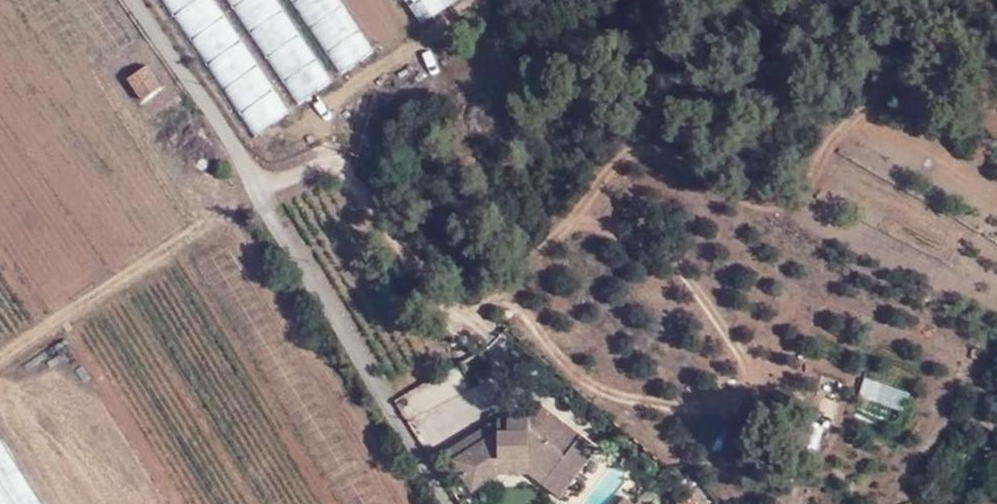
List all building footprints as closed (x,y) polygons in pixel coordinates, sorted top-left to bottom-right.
[(254,135),(289,111),(213,0),(161,0),(254,135)] [(296,106),(332,82),(277,0),(225,0),(296,106)] [(339,72),(376,47),(344,0),(290,0),(339,72)] [(452,0),(406,0),(421,23),(452,0)] [(141,98),(160,84),(146,66),(128,78),(141,98)] [(441,456),(471,496),(499,475),(528,474),(562,499),(601,446),(538,401),(500,407),(492,419),(441,456)] [(0,443),(0,503),(39,503),(0,443)]
